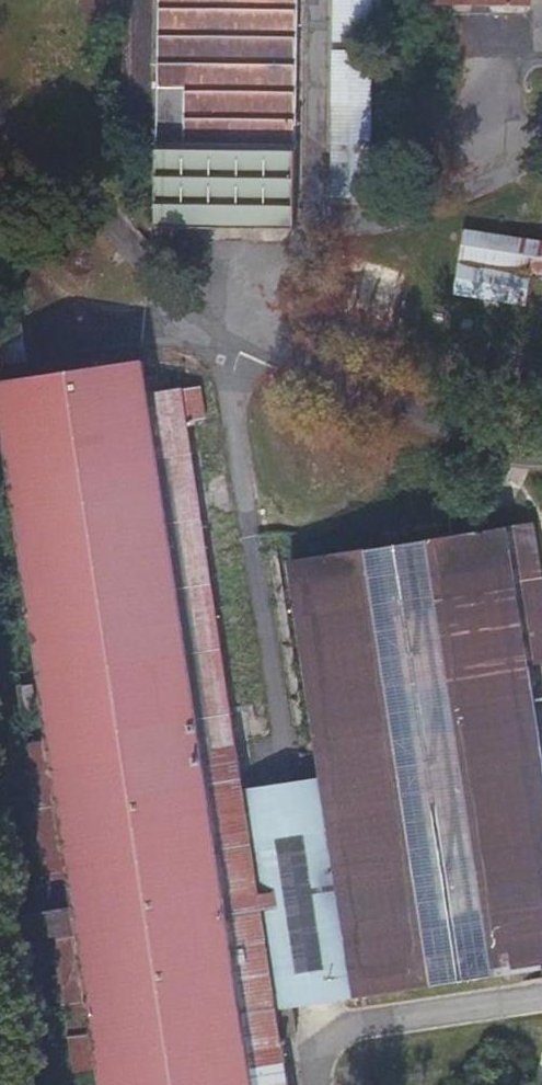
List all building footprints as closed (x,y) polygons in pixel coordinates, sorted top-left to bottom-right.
[(113,0),(81,0),(81,20),(113,21),(113,0)] [(155,224),(294,226),(295,0),(157,0),(155,224)] [(333,162),(365,163),(367,0),(336,0),(333,162)] [(471,235),(462,292),(541,305),(541,246),(471,235)] [(0,381),(0,427),(48,748),(22,751),(71,1076),(97,1072),(99,1084),(284,1084),(273,1010),(239,785),(185,420),(202,417),(197,386),(159,392),(156,374),(144,376),(141,359),(0,381)] [(285,559),(318,773),(352,998),(541,970),(541,699),(534,701),(528,663),(541,661),(541,579),(533,522),(285,559)] [(239,785),(273,1010),(352,998),(318,773),(239,785)]
